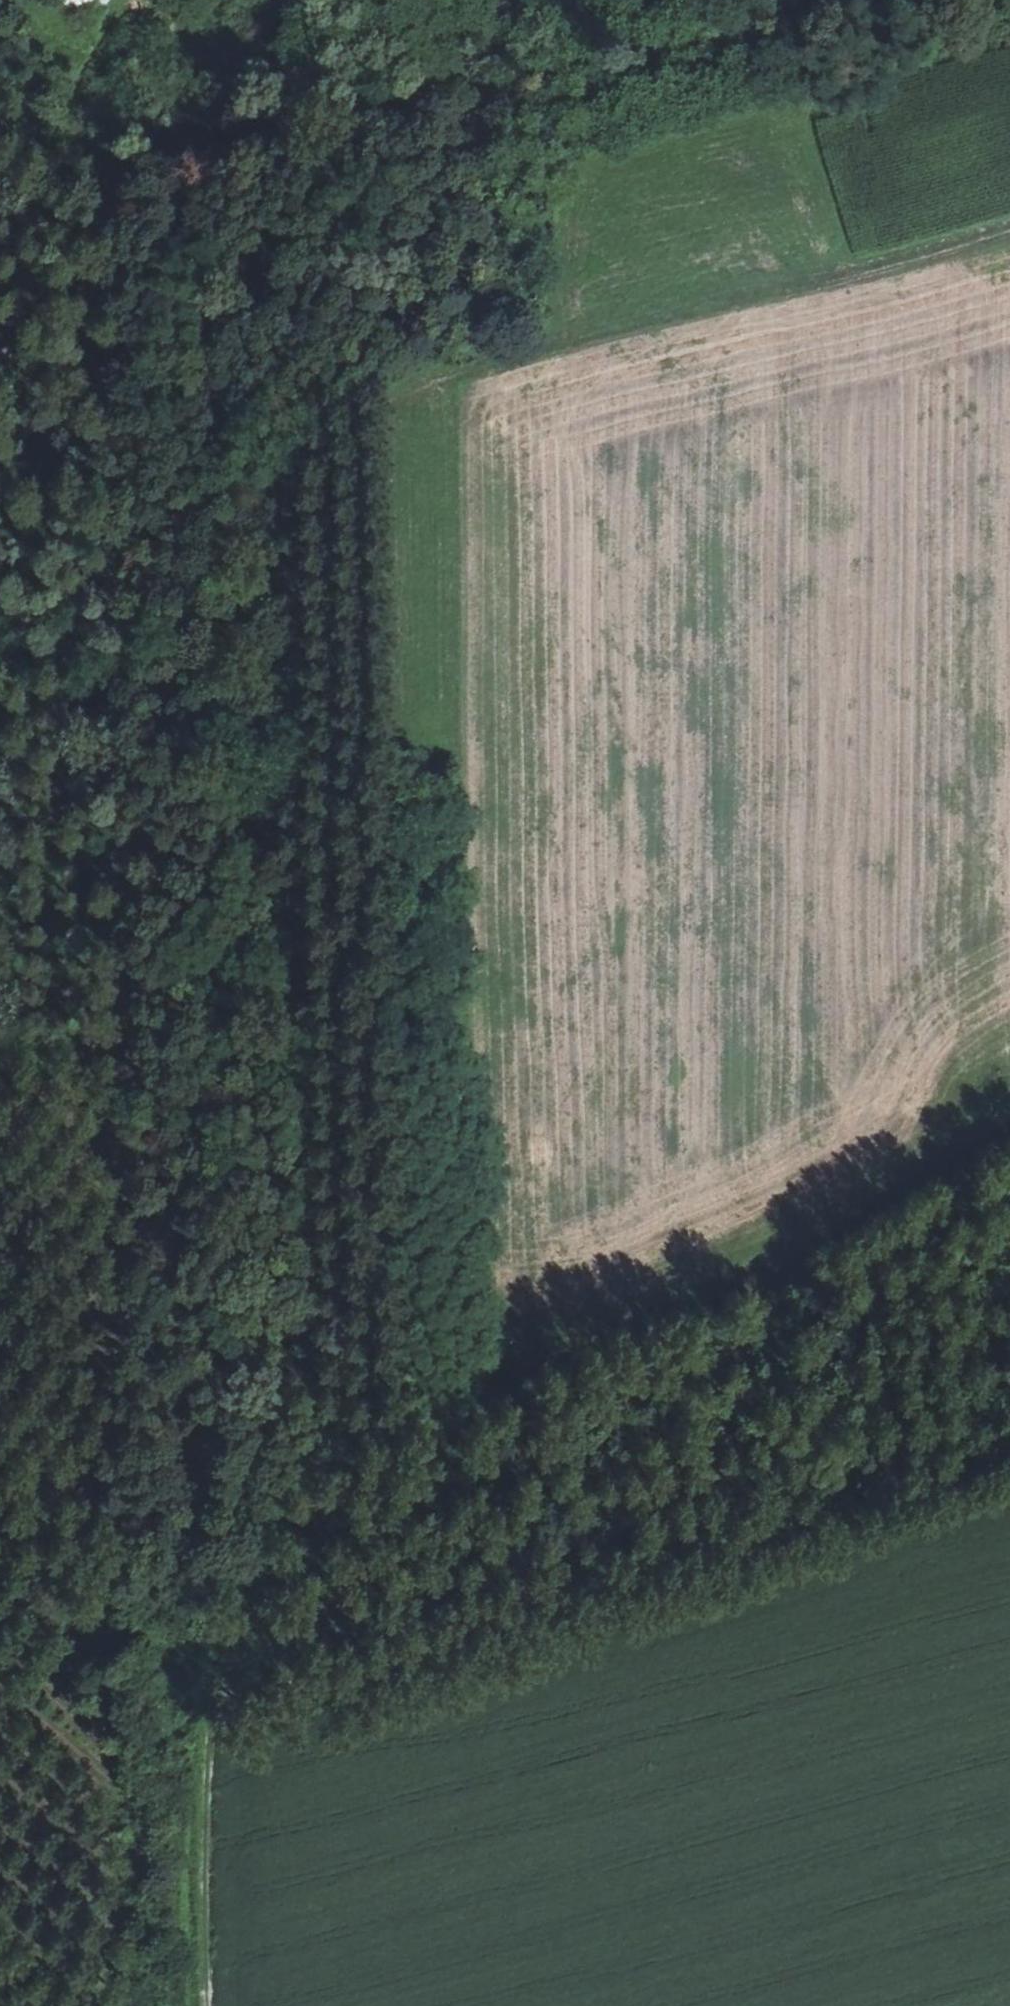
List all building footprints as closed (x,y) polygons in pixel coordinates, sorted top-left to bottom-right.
[(92,13),(100,0),(72,0),(92,13)]
